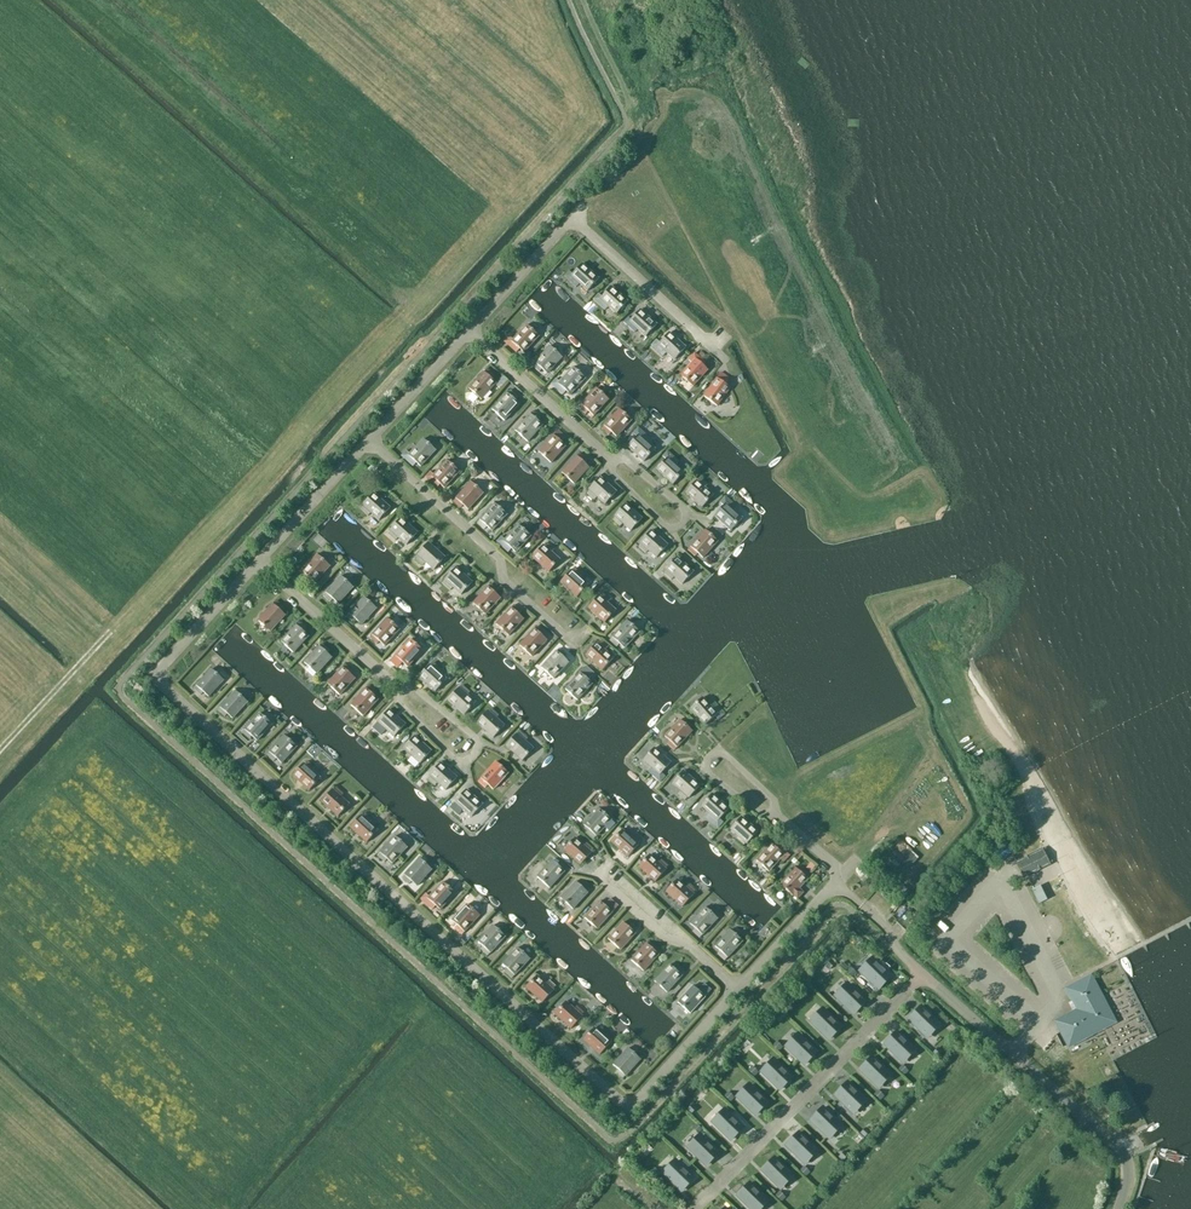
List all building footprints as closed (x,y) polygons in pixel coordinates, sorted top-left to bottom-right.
[(569,271),(564,276),(576,287),(579,283),(587,291),(599,279),(582,264),(572,274),(569,271)] [(616,314),(628,302),(611,287),(602,297),(598,293),(593,299),(605,310),(608,306),(616,314)] [(628,317),(623,322),(634,332),(637,329),(645,337),(657,325),(640,310),(631,320),(628,317)] [(509,336),(505,341),(509,344),(516,351),(519,348),(524,353),(539,336),(526,325),(513,339),(509,336)] [(656,339),(651,345),(663,356),(666,352),(674,360),(686,348),(669,333),(660,343),(656,339)] [(534,362),(535,363),(532,365),(539,372),(542,369),(547,374),(562,357),(550,346),(534,362)] [(691,363),(680,375),(693,387),(708,370),(703,365),(705,362),(698,356),(694,353),(688,360),(691,363)] [(566,391),(570,395),(585,378),(573,367),(559,382),(556,378),(551,384),(563,395),(566,391)] [(491,378),(494,376),(486,369),(484,372),(469,388),(481,400),(496,383),(491,378)] [(717,378),(703,396),(717,406),(730,388),(725,384),(727,381),(719,375),(717,378)] [(586,414),(588,411),(593,416),(608,399),(596,388),(581,405),(578,408),(586,414)] [(514,400),(517,397),(510,390),(507,393),(492,409),(504,421),(519,404),(514,400)] [(609,435),(611,432),(616,437),(631,420),(619,409),(604,426),(602,429),(609,435)] [(537,421),(540,418),(533,411),(530,414),(515,431),(527,442),(542,425),(537,421)] [(636,437),(627,447),(644,462),(655,449),(647,442),(649,439),(642,432),(637,428),(632,434),(636,437)] [(561,442),(563,439),(556,432),(553,435),(538,452),(551,463),(566,446),(561,442)] [(406,450),(402,455),(406,458),(413,465),(415,462),(420,467),(436,450),(423,439),(409,454),(406,450)] [(665,460),(656,470),(673,485),(684,472),(676,465),(678,462),(667,451),(662,457),(665,460)] [(584,463),(586,460),(579,453),(577,456),(576,456),(561,473),(574,484),(589,467),(584,463)] [(430,471),(425,476),(429,480),(436,486),(439,484),(444,488),(459,472),(447,460),(434,474),(430,471)] [(588,489),(589,490),(587,493),(594,500),(597,497),(605,504),(616,492),(600,477),(588,489)] [(696,480),(685,493),(702,508),(713,495),(705,488),(707,485),(700,478),(698,481),(696,480)] [(460,508),(463,505),(468,510),(483,493),(471,482),(456,498),(456,499),(453,501),(460,508)] [(368,516),(370,513),(379,520),(390,508),(373,493),(362,505),(363,506),(360,509),(368,516)] [(715,514),(714,516),(715,517),(731,531),(742,518),(734,511),(736,508),(729,501),(724,497),(719,502),(723,506),(715,514)] [(484,529),(487,527),(492,531),(507,514),(494,503),(479,520),(477,523),(484,529)] [(614,516),(615,517),(613,520),(620,526),(622,523),(631,531),(642,519),(625,504),(614,516)] [(395,541),(398,538),(406,545),(417,533),(401,518),(389,530),(390,531),(388,534),(395,541)] [(508,552),(511,549),(516,553),(531,536),(518,525),(505,540),(501,536),(496,542),(508,552)] [(645,553),(648,550),(656,558),(668,545),(651,530),(640,543),(641,544),(638,547),(645,553)] [(703,558),(715,544),(718,541),(705,530),(690,547),(688,550),(695,556),(698,553),(703,558)] [(425,562),(434,570),(445,558),(428,543),(417,555),(418,556),(415,559),(422,565),(425,562)] [(544,546),(543,545),(532,557),(548,572),(560,560),(551,552),(554,549),(547,543),(544,546)] [(307,581),(309,578),(315,583),(330,566),(317,555),(302,571),(300,574),(307,581)] [(671,580),(674,577),(682,584),(693,572),(677,557),(665,569),(667,570),(664,573),(671,580)] [(452,587),(461,595),(472,582),(456,567),(444,580),(445,581),(443,584),(450,590),(452,587)] [(588,585),(579,578),(582,575),(575,568),(572,571),(571,570),(560,583),(576,598),(588,585)] [(330,602),(333,599),(338,604),(353,587),(341,576),(325,592),(326,593),(323,596),(330,602)] [(495,593),(498,590),(491,584),(488,587),(473,603),(485,615),(500,598),(495,593)] [(600,596),(599,595),(588,608),(604,623),(616,610),(607,603),(610,600),(603,593),(600,596)] [(353,623),(356,620),(361,625),(376,608),(364,597),(349,614),(346,617),(353,623)] [(283,608),(275,601),(273,604),(257,620),(270,632),(285,615),(280,610),(283,608)] [(518,614),(521,611),(514,605),(511,608),(496,624),(508,636),(523,619),(518,614)] [(376,644),(379,641),(384,646),(399,629),(387,618),(372,635),(369,638),(376,644)] [(619,644),(624,649),(639,632),(627,621),(612,637),(609,640),(617,647),(619,644)] [(303,632),(306,629),(299,622),(296,625),(281,642),(293,653),(308,636),(303,632)] [(542,635),(544,632),(537,626),(534,629),(519,645),(532,657),(547,640),(542,635)] [(400,665),(402,662),(408,667),(423,651),(410,639),(395,656),(393,659),(400,665)] [(597,643),(585,656),(602,670),(613,658),(605,650),(607,648),(600,641),(598,644),(597,643)] [(326,653),(329,650),(322,643),(319,646),(304,663),(316,674),(332,657),(326,653)] [(564,658),(566,655),(559,648),(556,651),(541,668),(554,679),(569,662),(564,658)] [(430,664),(418,677),(435,692),(446,680),(438,672),(441,669),(433,663),(431,665),(430,664)] [(350,674),(352,671),(345,664),(342,667),(327,684),(340,695),(355,679),(350,674)] [(580,673),(565,689),(577,700),(592,684),(588,680),(593,673),(586,666),(580,673)] [(201,695),(203,692),(208,697),(224,680),(211,669),(196,686),(193,689),(201,695)] [(136,683),(132,688),(143,698),(147,692),(136,683)] [(373,695),(375,692),(368,685),(366,688),(350,705),(363,716),(378,700),(373,695)] [(459,687),(447,700),(464,715),(475,703),(467,695),(470,692),(462,686),(460,688),(459,687)] [(225,717),(227,714),(232,719),(247,702),(235,691),(220,707),(220,708),(217,710),(225,717)] [(713,703),(710,706),(702,697),(690,708),(705,725),(717,714),(716,713),(719,710),(713,703)] [(383,732),(386,729),(394,737),(405,725),(389,709),(377,722),(378,723),(376,726),(383,732)] [(488,710),(476,723),(493,738),(504,726),(496,718),(499,715),(491,709),(489,711),(488,710)] [(249,739),(252,736),(257,741),(272,724),(259,713),(244,730),(245,730),(242,733),(249,739)] [(680,720),(665,736),(670,741),(667,744),(674,750),(677,747),(677,748),(692,731),(680,720)] [(298,744),(303,741),(296,730),(291,733),(298,744)] [(517,734),(505,746),(522,761),(533,749),(525,741),(528,738),(520,732),(518,735),(517,734)] [(274,761),(276,759),(281,763),(297,747),(284,735),(269,752),(266,755),(274,761)] [(409,759),(411,756),(420,764),(431,751),(414,736),(403,749),(404,750),(402,752),(409,759)] [(654,748),(643,760),(651,768),(648,772),(659,782),(665,776),(661,773),(671,763),(654,748)] [(304,763),(292,776),(309,791),(320,778),(312,771),(314,768),(307,761),(305,764),(304,763)] [(485,788),(488,785),(493,790),(508,773),(496,762),(480,778),(481,778),(478,781),(485,788)] [(434,786),(437,783),(446,790),(457,778),(440,763),(429,775),(430,776),(427,779),(434,786)] [(683,771),(672,783),(680,791),(678,794),(685,800),(687,797),(688,798),(700,786),(683,771)] [(332,789),(321,802),(338,817),(349,804),(341,797),(343,794),(336,787),(333,790),(332,789)] [(466,789),(449,807),(458,815),(463,809),(471,817),(483,805),(466,789)] [(712,794),(701,806),(709,814),(706,818),(717,828),(723,822),(719,819),(729,809),(712,794)] [(599,808),(584,825),(589,830),(586,833),(593,839),(604,827),(609,831),(615,823),(611,820),(599,808)] [(361,815),(350,828),(366,843),(378,830),(369,823),(372,820),(365,813),(362,816),(361,815)] [(741,817),(730,829),(738,837),(736,840),(743,846),(745,843),(747,844),(758,832),(741,817)] [(627,857),(639,845),(638,844),(640,841),(633,834),(630,837),(622,829),(611,842),(627,857)] [(384,862),(387,859),(392,864),(407,847),(395,836),(380,852),(380,853),(377,855),(384,862)] [(580,865),(591,852),(590,851),(593,849),(586,842),(583,845),(575,837),(564,850),(580,865)] [(779,846),(776,848),(771,844),(756,860),(769,872),(780,859),(783,862),(789,854),(786,852),(779,846)] [(1042,851),(1038,853),(1016,864),(1023,877),(1036,870),(1048,863),(1042,851)] [(655,882),(666,869),(665,868),(668,866),(661,859),(658,862),(650,854),(638,867),(655,882)] [(409,884),(411,881),(416,886),(432,869),(419,858),(404,875),(401,878),(409,884)] [(560,862),(557,865),(552,860),(537,877),(549,888),(565,871),(564,871),(567,868),(560,862)] [(799,889),(808,879),(807,879),(810,876),(803,870),(800,872),(795,868),(780,884),(792,896),(793,895),(797,899),(803,892),(799,889)] [(682,907),(693,894),(692,893),(695,890),(688,884),(685,887),(677,879),(666,892),(682,907)] [(583,883),(580,886),(575,881),(560,898),(573,909),(588,893),(588,892),(590,890),(583,883)] [(432,910),(436,906),(440,910),(455,893),(443,882),(429,897),(426,894),(421,900),(432,910)] [(1039,887),(1033,889),(1040,903),(1045,900),(1039,887)] [(600,901),(584,918),(597,929),(612,912),(618,906),(611,899),(605,906),(600,901)] [(467,904),(452,921),(457,925),(454,928),(462,935),(464,932),(480,915),(467,904)] [(702,935),(715,921),(717,918),(705,907),(690,924),(695,928),(692,931),(700,938),(702,935)] [(623,922),(608,939),(620,950),(635,934),(635,933),(638,930),(631,923),(628,927),(623,922)] [(493,925),(478,942),(483,946),(480,949),(487,956),(490,953),(505,936),(493,925)] [(730,930),(715,946),(720,951),(717,954),(725,961),(727,958),(742,941),(730,930)] [(654,945),(651,948),(646,943),(631,960),(643,971),(659,955),(658,955),(661,952),(654,945)] [(517,947),(502,964),(507,969),(505,972),(512,978),(514,975),(515,975),(530,959),(517,947)] [(857,971),(878,991),(892,976),(871,956),(857,971)] [(823,965),(828,970),(834,963),(830,959),(823,965)] [(677,966),(674,969),(669,964),(654,981),(667,992),(682,976),(684,973),(677,966)] [(844,970),(852,977),(856,972),(849,966),(844,970)] [(542,1003),(553,990),(552,989),(555,986),(548,980),(545,983),(537,975),(525,988),(542,1003)] [(1079,1011),(1058,1022),(1069,1044),(1097,1029),(1112,1021),(1090,978),(1068,990),(1079,1011)] [(832,996),(853,1016),(867,1001),(846,981),(832,996)] [(692,986),(677,1002),(690,1013),(711,990),(704,984),(698,990),(692,986)] [(571,1029),(582,1016),(581,1015),(584,1012),(577,1006),(574,1009),(566,1001),(554,1014),(571,1029)] [(905,1019),(926,1039),(941,1024),(920,1004),(905,1019)] [(807,1021),(828,1041),(842,1026),(821,1006),(807,1021)] [(599,1055),(611,1042),(610,1042),(612,1039),(605,1032),(603,1035),(594,1027),(583,1040),(599,1055)] [(881,1044),(902,1064),(916,1050),(896,1029),(881,1044)] [(782,1047),(803,1067),(818,1051),(797,1032),(782,1047)] [(771,1044),(777,1051),(782,1047),(775,1040),(771,1044)] [(628,1048),(613,1065),(618,1069),(615,1072),(622,1079),(625,1076),(640,1059),(628,1048)] [(857,1070),(877,1090),(892,1075),(871,1054),(857,1070)] [(956,1065),(971,1078),(978,1070),(964,1056),(956,1065)] [(758,1072),(779,1092),(793,1076),(773,1057),(758,1072)] [(897,1069),(903,1075),(907,1070),(901,1064),(897,1069)] [(746,1070),(753,1076),(757,1072),(751,1065),(746,1070)] [(832,1095),(852,1115),(867,1100),(846,1080),(832,1095)] [(733,1097),(754,1117),(769,1102),(748,1082),(733,1097)] [(872,1094),(879,1100),(883,1096),(877,1090),(872,1094)] [(723,1096),(729,1102),(734,1097),(727,1091),(723,1096)] [(685,1110),(690,1114),(696,1107),(692,1103),(685,1110)] [(807,1120),(828,1140),(843,1125),(822,1105),(807,1120)] [(709,1122),(730,1142),(745,1127),(724,1107),(709,1122)] [(908,1135),(916,1127),(906,1117),(898,1125),(908,1135)] [(690,1128),(697,1134),(701,1129),(695,1123),(690,1128)] [(858,1133),(862,1137),(869,1130),(864,1126),(858,1133)] [(783,1145),(804,1165),(818,1150),(798,1130),(783,1145)] [(984,1130),(974,1137),(978,1143),(988,1136),(984,1130)] [(952,1145),(959,1135),(954,1131),(947,1141),(952,1145)] [(684,1147),(705,1167),(720,1152),(699,1132),(684,1147)] [(964,1144),(954,1155),(961,1161),(971,1150),(964,1144)] [(837,1156),(841,1161),(848,1154),(843,1150),(837,1156)] [(759,1170),(779,1190),(794,1176),(773,1155),(759,1170)] [(659,1173),(680,1193),(695,1178),(674,1158),(659,1173)] [(856,1171),(868,1177),(873,1164),(862,1158),(856,1171)] [(948,1161),(937,1170),(943,1177),(954,1167),(948,1161)] [(799,1170),(805,1176),(809,1172),(803,1166),(799,1170)] [(851,1194),(857,1187),(846,1178),(840,1185),(851,1194)] [(748,1208),(761,1208),(769,1201),(749,1180),(734,1196),(748,1208)] [(774,1195),(781,1201),(785,1197),(779,1190),(774,1195)] [(921,1191),(910,1201),(916,1207),(926,1197),(921,1191)] [(978,1208),(984,1208),(991,1198),(982,1192),(973,1205),(978,1208)] [(900,1202),(894,1197),(886,1204),(891,1208),(893,1208),(900,1202)]
